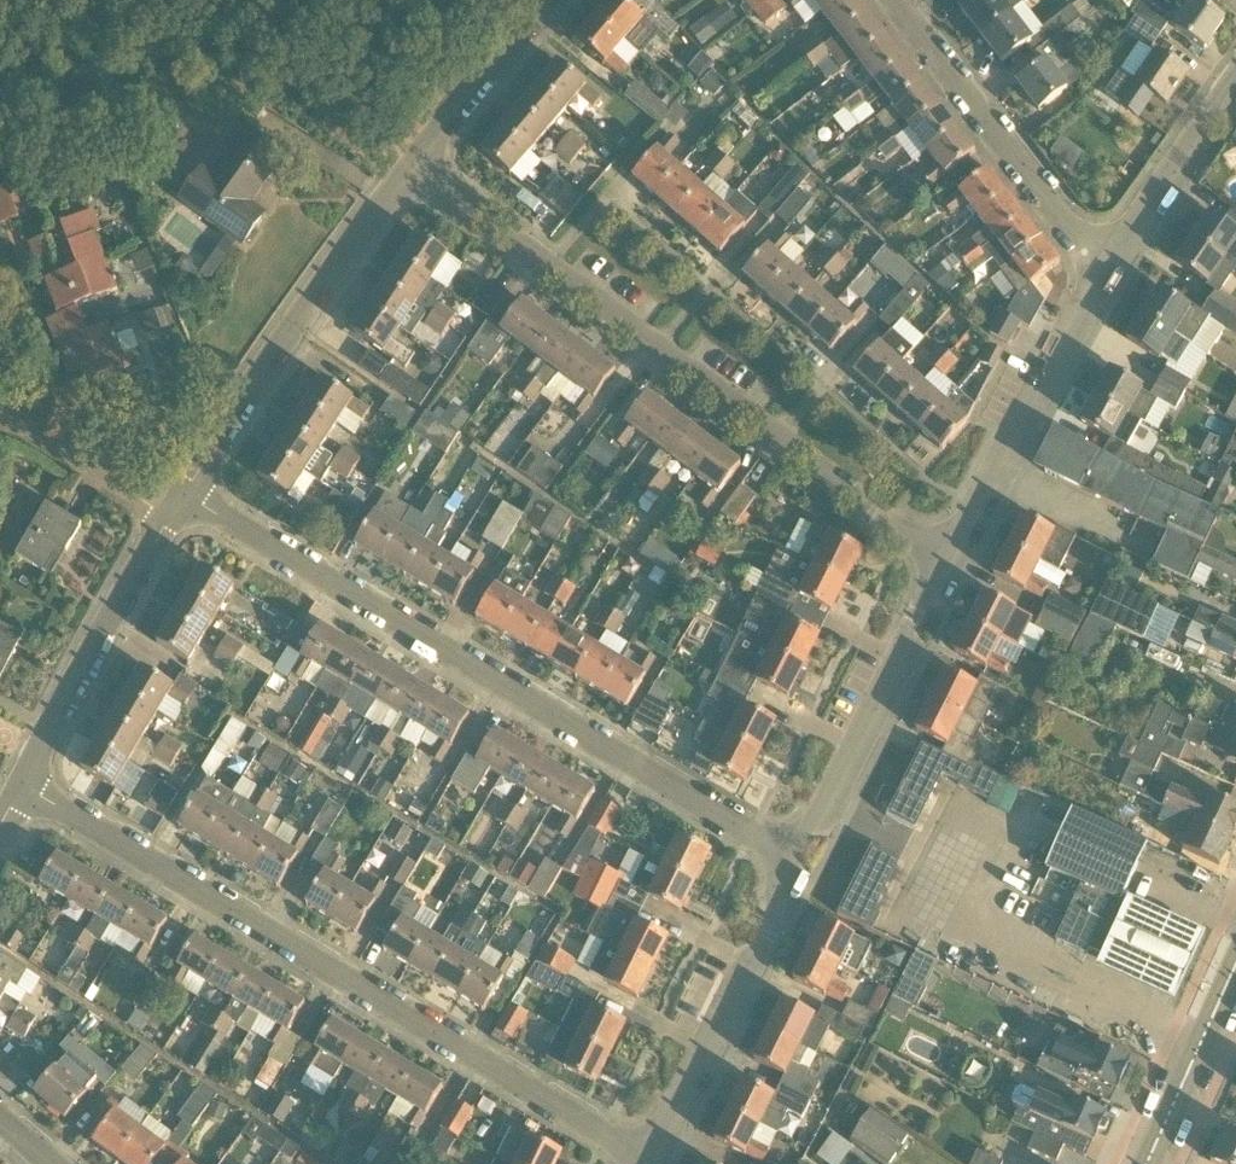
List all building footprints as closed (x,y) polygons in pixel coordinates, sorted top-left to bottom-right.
[(596,18),(626,42),(639,54),(640,55),(659,32),(668,40),(669,41),(680,29),(655,3),(642,18),(621,0),(612,0),(596,18)] [(748,4),(755,13),(772,0),(746,0),(748,4)] [(786,10),(779,0),(772,0),(755,13),(764,26),(786,10)] [(838,0),(789,0),(788,1),(796,12),(811,0),(821,13),(838,0)] [(869,14),(858,0),(838,0),(821,13),(839,37),(869,14)] [(961,9),(969,20),(982,36),(1010,14),(1022,5),(1018,0),(973,0),(961,9)] [(1205,50),(1225,21),(1195,0),(1175,29),(1205,50)] [(1160,34),(1169,21),(1141,2),(1132,14),(1136,17),(1160,34)] [(1066,12),(1063,14),(1073,27),(1082,20),(1081,19),(1072,7),(1066,12)] [(857,60),(887,38),(869,14),(839,37),(857,60)] [(1003,64),(1031,42),(1010,14),(982,36),(1003,64)] [(1049,45),(1073,27),(1063,14),(1049,25),(1040,32),(1049,45)] [(1149,51),(1160,34),(1136,17),(1124,34),(1149,51)] [(594,20),(577,40),(604,64),(605,64),(619,77),(627,68),(613,56),(626,42),(596,18),(594,20)] [(702,47),(718,35),(707,19),(690,32),(702,47)] [(1090,31),(1082,20),(1073,27),(1049,45),(1035,56),(1042,65),(1018,83),(1039,111),(1068,89),(1057,75),(1073,63),(1062,50),(1066,48),(1067,49),(1090,31)] [(808,60),(824,48),(817,38),(801,50),(808,60)] [(876,84),(905,61),(887,38),(857,60),(874,83),(876,84)] [(815,70),(831,58),(824,48),(808,60),(815,70)] [(1139,118),(1154,96),(1167,105),(1188,74),(1154,51),(1134,81),(1120,72),(1106,93),(1121,105),(1139,118)] [(701,54),(688,70),(699,79),(712,64),(712,63),(701,54)] [(893,106),(922,84),(905,61),(876,84),(860,96),(844,108),(859,127),(875,114),(869,107),(884,95),(886,97),(893,106)] [(568,109),(578,96),(593,109),(601,100),(587,87),(558,62),(539,85),(568,109)] [(246,67),(239,75),(254,87),(260,79),(246,67)] [(715,97),(726,87),(713,72),(701,82),(715,97)] [(670,111),(676,104),(668,97),(662,104),(636,83),(626,95),(660,124),(670,112),(670,111)] [(910,130),(940,107),(922,84),(893,106),(903,119),(888,130),(871,143),(879,153),(895,140),(910,129),(910,130)] [(548,131),(568,109),(539,85),(520,107),(548,131)] [(860,96),(852,85),(836,98),(844,108),(860,96)] [(663,93),(668,97),(676,104),(683,96),(675,89),(673,92),(668,87),(663,93)] [(529,153),(546,133),(548,131),(520,107),(501,130),(529,153)] [(895,140),(879,153),(886,163),(903,150),(912,163),(927,151),(928,153),(958,130),(957,129),(954,124),(950,120),(946,115),(942,110),(940,107),(910,130),(910,129),(895,140)] [(85,111),(72,116),(77,128),(90,123),(85,111)] [(250,204),(261,189),(283,158),(244,130),(211,177),(201,170),(180,200),(243,245),(264,215),(250,204)] [(510,175),(529,153),(501,130),(482,152),(510,175)] [(975,153),(958,130),(928,153),(938,165),(922,178),(930,188),(975,153)] [(579,156),(586,148),(572,135),(564,143),(579,156)] [(667,158),(680,144),(671,135),(633,178),(655,198),(680,169),(667,158)] [(620,136),(614,142),(623,150),(629,143),(620,136)] [(807,136),(794,145),(799,152),(812,142),(807,136)] [(579,156),(564,143),(556,153),(570,165),(579,156)] [(715,175),(729,159),(727,157),(734,149),(727,143),(720,151),(719,150),(705,166),(715,175)] [(724,183),(738,167),(729,159),(715,175),(724,183)] [(776,216),(805,182),(811,175),(799,165),(758,212),(759,213),(771,223),(776,216)] [(703,189),(680,169),(655,198),(678,217),(703,189)] [(1007,194),(989,170),(943,205),(950,215),(966,203),(976,216),(1007,194)] [(568,219),(584,199),(553,174),(547,181),(551,185),(541,198),(568,219)] [(25,180),(0,190),(0,224),(0,225),(18,218),(17,213),(35,206),(25,180)] [(807,198),(814,190),(805,182),(776,216),(789,227),(811,202),(807,198)] [(724,208),(704,191),(703,189),(678,217),(699,236),(724,208)] [(737,193),(724,208),(699,236),(721,255),(759,213),(758,212),(737,193)] [(986,230),(956,254),(963,263),(994,240),(1024,217),(1024,216),(1020,211),(1018,209),(1017,207),(1015,204),(1013,202),(1011,199),(1009,197),(1007,194),(976,216),(986,230)] [(103,379),(125,371),(114,342),(116,342),(115,338),(113,339),(110,331),(122,327),(117,314),(83,327),(76,307),(118,292),(97,236),(104,234),(96,212),(62,225),(71,250),(63,253),(69,271),(44,280),(58,318),(47,322),(68,376),(97,365),(103,379)] [(1193,238),(1225,261),(1235,268),(1235,231),(1211,214),(1193,238)] [(994,240),(963,263),(968,270),(984,257),(989,264),(1004,252),(1012,263),(1042,240),(1039,236),(1035,231),(1032,227),(1031,226),(1030,225),(1028,221),(1024,217),(994,240)] [(52,252),(59,250),(51,229),(44,231),(47,238),(28,246),(34,260),(52,253),(52,252)] [(782,232),(744,275),(765,295),(790,266),(802,253),(804,251),(791,240),(782,232)] [(432,279),(448,255),(418,236),(402,259),(432,279)] [(1185,250),(1176,263),(1209,284),(1207,287),(1216,293),(1218,294),(1219,294),(1235,268),(1225,261),(1193,238),(1185,250)] [(1008,266),(1002,271),(1017,291),(1019,294),(1029,285),(1030,286),(1032,285),(1039,294),(1031,307),(1019,300),(1009,317),(1020,324),(1027,327),(1030,329),(1031,327),(1034,323),(1036,318),(1039,313),(1040,311),(1042,308),(1045,303),(1048,298),(1051,294),(1051,293),(1054,289),(1050,284),(1046,279),(1044,276),(1046,274),(1052,269),(1059,265),(1060,263),(1057,260),(1054,255),(1050,250),(1047,247),(1046,245),(1043,241),(1042,240),(1012,263),(1008,266)] [(825,272),(838,257),(829,249),(815,264),(825,272)] [(890,278),(906,291),(911,284),(917,277),(885,249),(870,265),(888,280),(890,278)] [(834,280),(847,265),(846,265),(852,258),(844,251),(838,257),(825,272),(834,280)] [(149,252),(131,259),(137,276),(155,269),(149,252)] [(176,256),(172,262),(173,268),(181,274),(188,273),(197,280),(201,274),(192,267),(191,261),(183,255),(176,256)] [(416,303),(432,279),(402,259),(386,283),(416,303)] [(812,286),(790,266),(765,295),(787,314),(812,286)] [(948,275),(941,266),(927,276),(927,277),(935,284),(948,275)] [(898,326),(930,288),(917,277),(911,284),(906,291),(888,311),(885,315),(898,326)] [(400,328),(415,305),(416,303),(386,283),(370,307),(400,328)] [(488,286),(476,303),(493,315),(505,298),(488,286)] [(834,305),(812,286),(787,314),(809,333),(834,305)] [(1209,303),(1203,313),(1194,307),(1192,310),(1159,289),(1143,315),(1191,346),(1193,347),(1210,319),(1235,335),(1235,321),(1209,303)] [(1209,303),(1235,321),(1235,305),(1219,294),(1218,294),(1216,293),(1209,303)] [(847,316),(834,305),(809,333),(832,353),(869,309),(860,301),(847,316)] [(489,319),(468,351),(489,366),(499,353),(511,338),(513,340),(525,348),(546,320),(530,308),(522,302),(502,329),(491,320),(489,319)] [(449,327),(455,317),(437,305),(431,315),(449,327)] [(407,354),(390,343),(400,328),(370,307),(353,333),(384,353),(401,364),(407,354)] [(163,309),(142,317),(148,335),(169,327),(163,309)] [(1020,324),(1009,317),(1003,314),(999,321),(994,329),(991,334),(1008,345),(1020,324)] [(443,337),(449,327),(431,315),(424,325),(443,337)] [(1135,327),(1127,340),(1143,350),(1159,360),(1160,358),(1165,361),(1169,363),(1176,368),(1191,346),(1143,315),(1135,327)] [(991,316),(986,324),(994,329),(999,321),(991,316)] [(548,365),(569,337),(546,320),(525,348),(548,365)] [(891,332),(854,373),(877,393),(901,365),(913,351),(912,350),(892,333),(891,332)] [(534,405),(545,390),(547,392),(560,375),(569,382),(590,353),(569,337),(548,366),(548,365),(536,381),(524,397),(534,405)] [(994,370),(1003,352),(993,347),(984,365),(994,370)] [(935,370),(948,355),(940,348),(927,362),(935,370)] [(583,417),(616,372),(590,353),(569,382),(586,394),(574,410),(583,417)] [(957,363),(948,355),(935,370),(944,377),(957,363)] [(923,384),(901,365),(877,393),(899,412),(923,384)] [(431,392),(392,366),(381,382),(420,408),(431,392)] [(1167,369),(1161,380),(1187,394),(1190,389),(1193,383),(1167,369)] [(923,384),(899,412),(921,431),(944,403),(956,389),(944,377),(935,370),(923,384)] [(1110,370),(1095,396),(1142,423),(1142,422),(1145,423),(1158,401),(1142,392),(1143,389),(1110,370)] [(524,397),(536,381),(527,374),(515,391),(517,392),(523,397),(524,397)] [(307,402),(307,404),(338,424),(347,410),(363,421),(370,411),(353,400),(322,380),(307,402)] [(1181,405),(1187,394),(1161,380),(1155,391),(1181,405)] [(956,389),(944,403),(921,431),(943,451),(967,423),(975,405),(956,389)] [(517,392),(511,400),(517,405),(523,397),(517,392)] [(649,442),(671,413),(647,396),(615,441),(623,447),(635,432),(649,442)] [(1095,396),(1081,422),(1106,436),(1114,441),(1127,448),(1142,423),(1095,396)] [(407,428),(415,415),(391,400),(383,413),(407,428)] [(1226,419),(1235,424),(1235,400),(1226,419)] [(322,448),(338,424),(307,404),(291,428),(322,448)] [(446,415),(439,410),(435,415),(460,434),(471,419),(453,405),(446,415)] [(414,430),(426,439),(439,420),(426,412),(414,430)] [(672,459),(694,431),(671,413),(649,442),(661,451),(638,483),(649,491),(661,475),(672,459)] [(472,425),(466,433),(475,439),(481,431),(472,425)] [(322,448),(291,428),(275,452),(306,472),(317,479),(322,482),(330,469),(336,461),(337,458),(322,448)] [(696,477),(718,448),(694,431),(672,459),(696,477)] [(1119,463),(1106,456),(1078,440),(1065,434),(1045,473),(1079,489),(1167,534),(1154,561),(1189,579),(1198,562),(1204,548),(1221,515),(1170,492),(1160,487),(1119,463)] [(1211,435),(1200,454),(1216,462),(1226,443),(1211,435)] [(608,471),(622,453),(600,436),(586,454),(608,471)] [(707,511),(741,466),(718,448),(696,477),(710,488),(698,504),(707,511)] [(1127,448),(1119,463),(1160,487),(1170,492),(1179,477),(1127,448)] [(354,472),(362,460),(343,449),(337,458),(336,461),(354,472)] [(546,492),(563,469),(534,449),(518,472),(546,492)] [(267,464),(258,477),(289,498),(300,505),(315,481),(317,479),(306,472),(275,452),(267,464)] [(478,458),(472,470),(489,480),(496,468),(478,458)] [(513,459),(509,465),(517,471),(522,465),(513,459)] [(336,461),(330,469),(349,481),(354,472),(336,461)] [(659,499),(671,482),(661,475),(649,491),(659,499)] [(1217,483),(1207,502),(1220,509),(1222,504),(1227,503),(1230,496),(1228,492),(1230,489),(1217,483)] [(736,525),(756,498),(740,487),(721,514),(736,525)] [(636,489),(627,501),(636,508),(645,496),(636,489)] [(347,532),(359,512),(361,508),(359,506),(351,501),(334,491),(320,515),(347,532)] [(351,501),(359,506),(366,496),(357,491),(351,501)] [(649,491),(639,504),(649,512),(659,499),(649,491)] [(524,517),(522,522),(542,534),(557,543),(571,519),(537,496),(524,517)] [(374,514),(355,547),(380,562),(399,530),(409,513),(410,512),(384,497),(374,514)] [(444,511),(445,512),(450,503),(439,497),(424,522),(434,528),(444,511)] [(82,525),(47,504),(16,556),(45,574),(61,548),(66,551),(82,525)] [(522,522),(524,517),(504,505),(483,540),(504,552),(522,522)] [(431,592),(450,560),(438,553),(448,536),(446,535),(455,518),(445,512),(444,511),(434,528),(424,544),(405,576),(431,592)] [(1059,571),(1076,537),(1055,527),(1053,531),(1024,516),(1009,546),(1039,561),(1059,571)] [(809,543),(801,558),(847,581),(856,563),(862,552),(840,541),(812,527),(805,541),(809,543)] [(329,528),(324,536),(331,540),(335,531),(329,528)] [(424,544),(408,535),(399,530),(380,562),(405,576),(424,544)] [(697,559),(717,569),(722,561),(721,551),(705,543),(697,559)] [(1048,588),(1030,579),(1039,561),(1009,546),(994,576),(1024,592),(1025,590),(1042,599),(1048,588)] [(1205,549),(1204,548),(1199,560),(1198,562),(1198,563),(1235,581),(1235,563),(1205,549)] [(666,550),(656,564),(669,573),(679,559),(666,550)] [(831,611),(847,581),(801,558),(800,560),(785,552),(780,550),(759,591),(761,591),(794,609),(801,596),(831,611)] [(474,574),(484,557),(474,551),(464,568),(450,560),(431,592),(456,607),(474,574)] [(220,610),(234,587),(203,567),(188,591),(220,610)] [(1130,568),(1121,586),(1135,593),(1144,575),(1130,568)] [(522,602),(531,586),(507,571),(477,619),(502,635),(522,602)] [(556,601),(566,585),(555,578),(545,595),(556,601)] [(1148,630),(1159,607),(1108,582),(1092,615),(1117,627),(1144,639),(1148,630)] [(567,608),(577,591),(566,585),(556,601),(567,608)] [(205,634),(220,610),(188,591),(174,615),(205,634)] [(630,592),(618,612),(628,617),(640,598),(630,592)] [(760,592),(746,619),(764,628),(756,643),(765,647),(765,648),(772,652),(803,667),(818,637),(788,621),(794,609),(760,592)] [(1018,647),(1026,632),(1032,618),(1014,609),(1016,608),(985,593),(970,623),(1000,639),(1018,647)] [(1077,629),(1084,613),(1051,596),(1043,612),(1077,629)] [(527,649),(547,617),(522,602),(502,635),(527,649)] [(1159,607),(1148,630),(1169,640),(1180,617),(1159,607)] [(615,614),(606,608),(595,626),(605,631),(615,614)] [(1222,619),(1200,609),(1194,622),(1235,642),(1235,624),(1222,619)] [(294,623),(277,612),(261,638),(279,648),(288,633),(294,623)] [(1069,643),(1077,629),(1043,612),(1036,627),(1069,643)] [(615,638),(626,620),(615,614),(605,631),(615,638)] [(188,662),(205,634),(174,615),(157,644),(188,662)] [(1094,675),(1117,627),(1092,615),(1069,663),(1094,675)] [(572,632),(547,617),(527,649),(552,664),(572,632)] [(1194,622),(1187,638),(1235,661),(1235,642),(1194,622)] [(1009,664),(992,655),(1000,640),(1018,649),(970,623),(955,653),(986,668),(1004,675),(1009,664)] [(21,638),(0,626),(0,678),(21,638)] [(320,627),(292,675),(303,682),(313,664),(327,672),(345,642),(320,627)] [(596,647),(572,632),(552,664),(576,679),(596,647)] [(276,668),(229,638),(222,649),(238,660),(239,659),(270,678),(276,668)] [(332,699),(321,716),(331,722),(370,657),(346,642),(345,642),(327,672),(339,680),(329,697),(332,699)] [(602,694),(621,662),(596,647),(576,679),(602,694)] [(232,670),(238,660),(222,649),(215,660),(232,670)] [(725,666),(719,678),(751,694),(757,681),(788,697),(803,667),(772,652),(765,667),(743,656),(732,650),(725,666)] [(627,709),(656,660),(646,654),(636,671),(621,662),(602,694),(627,709)] [(331,722),(320,741),(329,746),(341,726),(351,710),(365,719),(376,702),(377,702),(395,672),(370,657),(331,722)] [(127,694),(158,713),(167,698),(184,708),(191,697),(142,669),(127,694)] [(760,752),(772,730),(775,723),(744,707),(751,694),(708,672),(704,671),(700,679),(715,687),(709,698),(723,705),(711,728),(729,738),(730,737),(760,752)] [(946,671),(931,700),(979,724),(987,707),(991,709),(996,698),(1002,701),(1007,692),(1001,689),(981,678),(977,686),(946,671)] [(255,672),(249,681),(259,687),(265,678),(255,672)] [(381,751),(420,687),(395,672),(377,702),(376,702),(365,719),(381,728),(371,745),(381,751)] [(411,723),(427,733),(445,702),(420,687),(381,751),(391,757),(411,723)] [(1037,693),(1032,704),(1042,708),(1047,697),(1037,693)] [(143,738),(158,713),(127,694),(112,719),(143,738)] [(659,737),(670,716),(673,709),(646,696),(632,723),(659,737)] [(1195,722),(1211,729),(1213,725),(1235,736),(1235,712),(1205,698),(1195,722)] [(927,707),(916,730),(946,746),(942,754),(968,767),(969,764),(971,762),(979,745),(974,743),(970,741),(979,724),(931,700),(927,707)] [(441,765),(470,717),(445,702),(427,733),(441,742),(431,759),(441,765)] [(1141,745),(1162,755),(1165,756),(1171,742),(1162,737),(1169,724),(1187,732),(1186,734),(1182,741),(1182,742),(1187,745),(1201,751),(1203,745),(1230,756),(1229,758),(1229,759),(1235,762),(1235,736),(1213,725),(1211,729),(1195,722),(1160,706),(1156,713),(1141,745)] [(300,751),(310,758),(310,757),(320,741),(331,722),(321,716),(300,751)] [(128,763),(143,738),(112,719),(97,744),(128,763)] [(236,748),(241,740),(247,730),(232,720),(202,770),(211,780),(225,758),(229,760),(236,748)] [(745,782),(760,752),(730,737),(729,738),(711,728),(703,724),(694,741),(703,746),(697,757),(714,766),(714,767),(745,782)] [(277,728),(274,734),(284,739),(288,731),(282,732),(278,729),(277,728)] [(241,740),(236,748),(240,751),(245,742),(260,752),(266,742),(247,730),(241,740)] [(475,796),(491,771),(502,778),(521,747),(495,732),(477,761),(468,756),(452,782),(475,796)] [(177,758),(183,747),(167,738),(161,749),(177,758)] [(1162,755),(1141,745),(1128,739),(1120,757),(1154,773),(1162,755)] [(113,788),(128,763),(97,744),(82,770),(113,788)] [(277,775),(289,756),(271,745),(259,764),(277,775)] [(915,829),(942,775),(960,784),(959,786),(991,800),(1002,776),(971,762),(968,767),(942,754),(922,745),(887,816),(888,817),(888,816),(915,829)] [(527,793),(546,762),(521,747),(502,778),(527,793)] [(171,769),(177,758),(161,749),(155,760),(171,769)] [(363,764),(348,755),(340,767),(355,777),(363,764)] [(298,786),(307,770),(309,767),(292,757),(280,776),(298,786)] [(552,808),(571,777),(546,762),(527,793),(552,808)] [(596,792),(571,777),(552,808),(567,817),(558,834),(567,840),(596,792)] [(1142,799),(1232,840),(1235,830),(1235,807),(1209,795),(1205,804),(1151,779),(1143,797),(1142,799)] [(206,844),(234,795),(220,786),(208,780),(179,828),(206,844)] [(379,780),(370,796),(384,804),(393,788),(379,780)] [(164,819),(179,795),(159,782),(151,797),(153,798),(152,801),(147,809),(164,819)] [(234,795),(206,844),(211,847),(230,859),(269,794),(258,787),(258,788),(249,804),(247,803),(234,795)] [(284,825),(273,818),(269,816),(279,800),(269,794),(230,859),(255,874),(274,842),(284,825)] [(1219,866),(1232,840),(1142,799),(1140,799),(1135,810),(1190,835),(1183,850),(1219,866)] [(326,839),(344,811),(329,802),(312,830),(326,839)] [(416,802),(410,812),(420,818),(426,808),(416,802)] [(508,827),(517,810),(506,803),(496,820),(508,827)] [(605,837),(620,813),(603,803),(589,827),(605,837)] [(372,832),(385,821),(370,805),(358,816),(372,832)] [(519,833),(528,816),(517,810),(508,827),(519,833)] [(1122,901),(1138,866),(1148,844),(1121,832),(1072,810),(1046,868),(1066,876),(1083,884),(1066,919),(1056,941),(1087,955),(1090,948),(1104,955),(1128,904),(1122,901)] [(447,825),(433,816),(425,827),(426,828),(440,836),(447,825)] [(403,849),(414,833),(397,822),(386,838),(403,849)] [(655,841),(653,845),(671,854),(664,867),(695,883),(708,858),(710,853),(661,828),(655,841)] [(594,850),(601,837),(589,830),(582,843),(594,850)] [(280,889),(310,840),(300,834),(290,851),(274,842),(255,874),(280,889)] [(325,870),(338,847),(327,840),(314,863),(325,870)] [(426,853),(436,860),(438,861),(445,849),(446,849),(433,841),(433,842),(426,853)] [(572,855),(563,871),(581,879),(580,880),(613,896),(613,895),(619,882),(622,877),(618,875),(590,861),(589,862),(588,863),(585,861),(573,855),(572,855)] [(68,901),(85,873),(57,856),(41,884),(68,901)] [(335,878),(345,862),(335,856),(306,905),(332,920),(351,888),(335,878)] [(404,889),(417,867),(401,857),(388,878),(404,889)] [(633,883),(630,888),(650,897),(680,913),(695,883),(664,867),(645,858),(645,859),(633,883)] [(509,878),(517,866),(505,859),(498,871),(509,878)] [(562,871),(562,870),(547,861),(537,878),(529,890),(545,900),(562,871)] [(480,891),(489,876),(470,865),(466,872),(462,879),(480,891)] [(509,878),(529,890),(537,878),(517,866),(509,878)] [(96,918),(113,890),(85,873),(68,901),(96,918)] [(608,915),(616,898),(613,896),(580,880),(572,896),(608,915)] [(357,935),(387,887),(378,881),(367,898),(351,888),(332,920),(357,935)] [(391,940),(384,951),(409,966),(428,934),(413,925),(423,908),(414,902),(417,897),(403,889),(377,932),(391,940)] [(77,949),(57,981),(70,989),(78,975),(90,956),(99,942),(101,943),(111,927),(123,935),(140,906),(131,901),(113,890),(96,918),(86,934),(85,935),(77,949)] [(845,898),(837,915),(871,931),(880,915),(845,898)] [(1054,933),(1057,925),(1050,922),(1055,911),(1033,902),(1026,921),(1054,933)] [(140,906),(123,935),(141,945),(132,961),(134,962),(141,966),(168,923),(163,920),(140,906)] [(434,982),(474,916),(465,910),(454,927),(451,925),(442,943),(428,934),(409,966),(434,982)] [(653,969),(667,939),(638,923),(620,915),(605,944),(653,969)] [(474,917),(434,982),(452,992),(460,997),(479,965),(467,958),(476,942),(473,940),(484,923),(474,917)] [(858,974),(865,959),(871,946),(853,938),(854,936),(823,921),(809,950),(858,974)] [(77,949),(85,935),(73,928),(64,941),(77,949)] [(16,953),(25,938),(13,931),(3,946),(16,953)] [(529,962),(541,941),(528,933),(516,955),(529,962)] [(195,939),(169,982),(197,999),(206,983),(223,956),(195,939)] [(592,971),(591,972),(608,981),(607,983),(638,999),(653,969),(605,944),(592,971)] [(567,978),(575,963),(545,947),(536,964),(565,979),(565,978),(567,978)] [(901,969),(907,955),(893,948),(886,962),(901,969)] [(479,965),(460,997),(485,1012),(497,991),(500,987),(506,977),(514,963),(511,962),(511,961),(505,958),(504,959),(488,949),(479,965)] [(843,1003),(849,992),(831,983),(839,967),(858,974),(809,950),(794,981),(825,995),(843,1003)] [(4,996),(11,984),(18,988),(27,971),(1,956),(0,958),(0,1012),(14,1020),(31,1029),(37,1019),(19,1009),(21,1006),(4,996)] [(233,1000),(250,972),(223,956),(206,983),(233,1000)] [(212,1031),(190,1068),(203,1076),(233,1026),(235,1023),(239,1026),(249,1009),(261,1017),(278,989),(250,972),(233,1000),(234,1001),(225,1017),(222,1015),(212,1031)] [(565,979),(557,993),(576,1003),(562,1029),(610,1054),(625,1024),(596,1009),(595,1010),(593,1009),(592,1012),(587,1009),(595,993),(567,978),(565,978),(565,979)] [(902,979),(893,998),(911,1007),(917,1009),(926,990),(902,979)] [(92,1003),(104,984),(98,980),(86,999),(92,1003)] [(869,1032),(889,992),(879,987),(867,1011),(849,1003),(842,1018),(869,1032)] [(278,989),(261,1017),(277,1026),(268,1042),(274,1046),(279,1049),(289,1032),(306,1006),(278,989)] [(904,1024),(912,1008),(893,999),(885,1014),(904,1024)] [(784,1001),(769,1030),(808,1051),(817,1055),(827,1036),(831,1029),(863,1045),(869,1032),(842,1018),(822,1007),(817,1017),(815,1016),(784,1001)] [(514,1040),(526,1019),(528,1015),(511,1005),(497,1030),(514,1040)] [(81,1024),(91,1014),(82,1008),(74,1018),(81,1024)] [(212,1031),(222,1015),(212,1009),(203,1025),(212,1031)] [(142,1033),(150,1020),(136,1011),(128,1025),(142,1033)] [(79,1048),(102,1022),(91,1014),(81,1024),(68,1039),(78,1048),(79,1047),(79,1048)] [(25,1040),(31,1029),(14,1020),(8,1030),(25,1040)] [(334,1081),(343,1066),(360,1038),(332,1022),(307,1065),(311,1067),(334,1081)] [(595,1084),(610,1054),(562,1029),(547,1059),(595,1084)] [(790,1078),(785,1088),(811,1102),(819,1084),(806,1078),(809,1071),(801,1067),(808,1051),(769,1030),(754,1060),(790,1078)] [(1054,1033),(1038,1068),(1103,1101),(1109,1087),(1117,1091),(1130,1062),(1095,1046),(1093,1051),(1054,1033)] [(352,1115),(388,1055),(360,1038),(343,1066),(357,1074),(346,1091),(348,1093),(339,1107),(352,1115)] [(136,1083),(158,1057),(143,1047),(122,1070),(136,1083)] [(15,1097),(32,1078),(0,1049),(0,1084),(15,1097)] [(363,1122),(372,1107),(375,1109),(385,1091),(399,1099),(415,1072),(388,1055),(352,1115),(363,1122)] [(65,1119),(98,1082),(70,1057),(59,1070),(58,1069),(36,1094),(65,1119)] [(257,1082),(255,1085),(267,1093),(269,1090),(283,1066),(270,1058),(256,1082),(257,1082)] [(415,1072),(399,1099),(415,1109),(405,1125),(406,1125),(417,1132),(440,1093),(443,1088),(437,1085),(415,1072)] [(810,1103),(811,1102),(785,1088),(780,1099),(744,1081),(729,1110),(760,1126),(778,1134),(789,1112),(802,1119),(810,1103)] [(1013,1119),(1011,1123),(1035,1134),(1063,1147),(1064,1147),(1070,1132),(1093,1142),(1094,1141),(1099,1130),(1106,1131),(1109,1123),(1104,1119),(1106,1115),(1055,1091),(1051,1099),(1048,1098),(1037,1093),(1037,1094),(1024,1088),(1016,1090),(1012,1099),(1014,1105),(1018,1106),(1013,1119)] [(283,1126),(295,1106),(277,1095),(265,1116),(283,1126)] [(194,1097),(178,1120),(183,1123),(193,1130),(209,1107),(194,1097)] [(119,1162),(141,1131),(117,1114),(122,1108),(111,1100),(97,1120),(107,1127),(94,1144),(119,1162)] [(222,1124),(228,1108),(213,1102),(208,1119),(222,1124)] [(458,1138),(473,1113),(456,1103),(442,1128),(458,1138)] [(753,1141),(760,1126),(729,1110),(714,1140),(746,1155),(747,1153),(764,1162),(770,1150),(753,1141)] [(900,1151),(909,1136),(871,1111),(862,1125),(900,1151)] [(193,1130),(183,1123),(165,1149),(141,1131),(119,1162),(121,1163),(154,1163),(155,1163),(157,1163),(170,1163),(180,1151),(193,1130)] [(320,1154),(331,1138),(310,1124),(300,1141),(320,1154)] [(900,1151),(862,1125),(851,1142),(884,1163),(890,1163),(900,1151)] [(281,1151),(282,1150),(287,1141),(267,1129),(261,1138),(281,1151)] [(505,1144),(524,1153),(518,1163),(556,1163),(561,1154),(512,1129),(505,1144)] [(446,1155),(454,1140),(441,1132),(432,1148),(446,1155)] [(1224,1132),(1211,1162),(1214,1163),(1235,1163),(1235,1137),(1224,1132)] [(1035,1134),(1027,1150),(1056,1163),(1063,1147),(1035,1134)] [(371,1148),(380,1154),(387,1141),(379,1136),(371,1148)] [(420,1150),(404,1140),(392,1160),(400,1163),(412,1163),(420,1150)] [(295,1158),(300,1150),(287,1141),(282,1150),(295,1158)] [(364,1154),(345,1143),(333,1162),(336,1163),(358,1163),(364,1154)] [(190,1158),(180,1151),(170,1163),(185,1163),(190,1158)] [(1002,1163),(977,1152),(972,1163),(1002,1163)] [(306,1153),(299,1163),(300,1163),(322,1163),(306,1153)]
